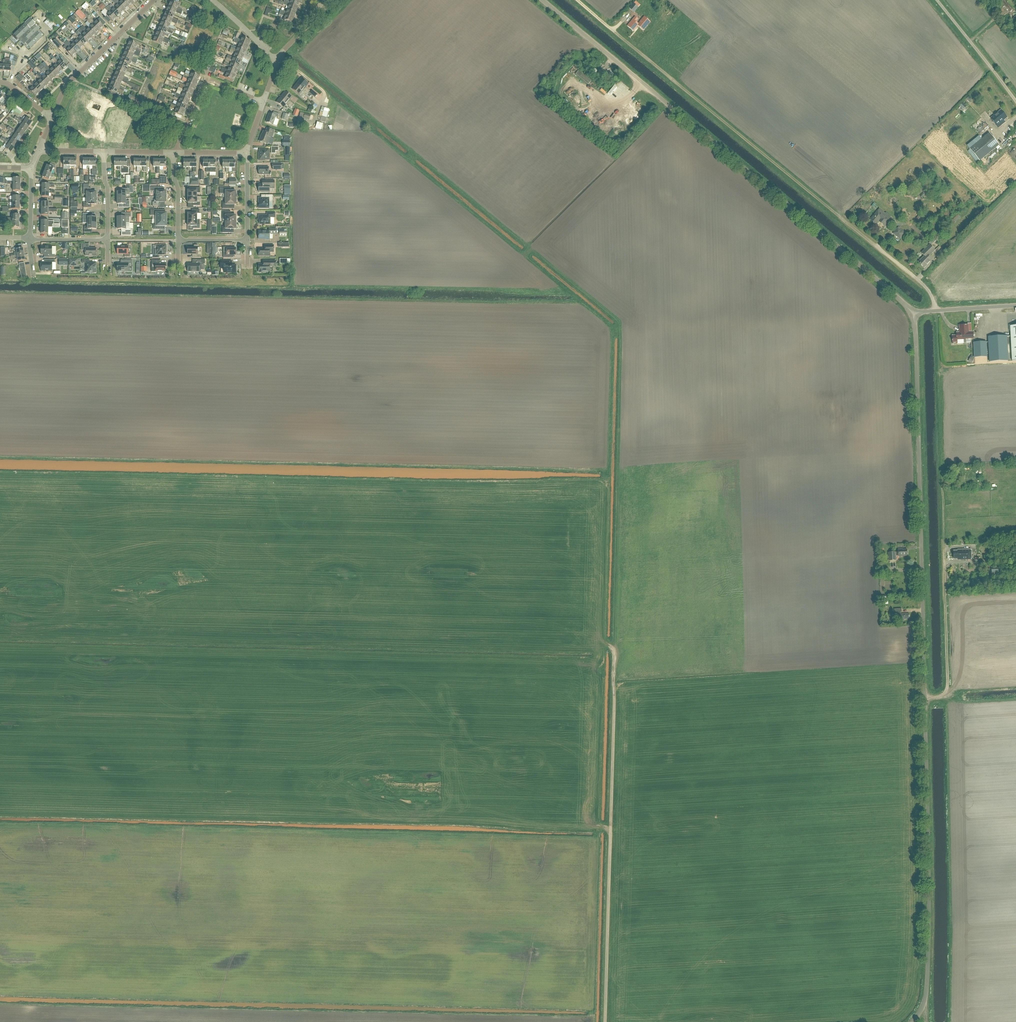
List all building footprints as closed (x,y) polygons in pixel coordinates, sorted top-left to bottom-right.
[(114,4),(112,6),(115,8),(121,15),(125,11),(115,0),(113,2),(114,4)] [(115,0),(125,11),(129,7),(123,1),(122,0),(115,0)] [(1010,0),(1005,0),(1000,4),(1003,8),(1005,6),(1010,13),(1013,11),(1014,12),(1015,10),(1015,8),(1010,0)] [(169,7),(177,11),(182,13),(183,11),(178,8),(179,6),(171,2),(169,7)] [(296,13),(298,8),(284,3),(283,5),(289,7),(288,10),(296,13)] [(633,13),(638,8),(633,4),(629,9),(633,13)] [(109,6),(107,8),(117,18),(121,15),(115,8),(113,10),(109,7),(109,6)] [(174,16),(176,13),(181,15),(182,13),(177,11),(169,7),(166,12),(174,16)] [(195,15),(198,9),(192,7),(190,13),(195,15)] [(107,8),(105,9),(109,14),(107,16),(113,22),(117,18),(107,8)] [(294,18),(296,13),(288,10),(287,13),(281,11),(280,13),(294,18)] [(164,17),(172,21),(178,23),(179,21),(173,18),(174,16),(166,12),(164,17)] [(292,23),(294,18),(280,13),(279,15),(285,17),(284,20),(292,23)] [(162,22),(170,26),(171,23),(177,25),(178,23),(172,21),(164,17),(162,22)] [(643,31),(650,22),(644,17),(638,24),(636,22),(638,19),(635,17),(627,26),(633,32),(638,26),(643,31)] [(49,29),(50,28),(53,31),(57,27),(52,22),(51,22),(48,19),(43,23),(49,29)] [(89,20),(100,31),(104,27),(98,21),(95,23),(91,19),(89,20)] [(15,35),(12,37),(16,42),(19,39),(19,40),(24,45),(26,44),(31,49),(43,38),(38,33),(40,31),(34,26),(35,25),(30,20),(26,24),(15,35)] [(88,22),(92,27),(90,29),(96,35),(100,31),(89,20),(88,22)] [(160,27),(168,31),(173,33),(175,31),(169,28),(170,26),(162,22),(160,27)] [(83,26),(82,28),(92,39),(96,35),(90,29),(88,31),(83,26)] [(166,36),(167,33),(173,35),(173,33),(168,31),(160,27),(158,32),(166,36)] [(80,30),(78,32),(82,36),(88,42),(92,39),(82,28),(80,30)] [(156,37),(163,41),(163,40),(169,43),(170,41),(164,38),(166,36),(158,32),(156,37)] [(76,34),(74,36),(84,46),(88,42),(82,36),(80,38),(76,34)] [(74,39),(71,41),(74,44),(80,50),(84,46),(74,36),(72,37),(74,39)] [(153,42),(161,46),(162,43),(168,45),(169,43),(163,41),(156,37),(153,42)] [(240,43),(248,47),(250,42),(242,38),(241,41),(236,38),(235,41),(240,43)] [(58,49),(62,46),(56,39),(52,43),(58,49)] [(68,41),(66,43),(76,54),(80,50),(74,44),(72,46),(68,41)] [(246,52),(248,47),(240,43),(235,41),(234,43),(239,45),(238,48),(246,52)] [(136,50),(141,53),(142,50),(137,48),(138,45),(130,42),(128,47),(136,50)] [(49,53),(55,48),(50,43),(43,50),(45,52),(47,51),(49,53)] [(66,43),(64,45),(67,48),(65,50),(66,51),(72,58),(76,54),(66,43)] [(140,55),(141,53),(136,50),(128,47),(126,52),(134,55),(135,52),(140,55)] [(244,57),(246,52),(238,48),(237,51),(231,48),(230,51),(236,53),(244,57)] [(242,62),(244,57),(236,53),(230,51),(229,53),(235,55),(234,58),(242,62)] [(132,58),(134,55),(126,52),(124,56),(131,60),(137,62),(138,60),(132,58)] [(124,56),(121,61),(129,65),(130,62),(136,65),(141,67),(141,68),(147,70),(148,68),(141,64),(140,64),(137,63),(137,62),(131,60),(124,56)] [(55,58),(53,60),(63,71),(67,67),(61,61),(58,57),(58,58),(56,60),(55,58)] [(239,66),(242,62),(234,58),(233,61),(227,58),(226,60),(232,63),(239,66)] [(59,74),(63,71),(53,60),(51,62),(55,66),(53,68),(59,74)] [(229,68),(237,71),(239,66),(232,63),(226,60),(225,63),(231,65),(229,68)] [(4,66),(4,72),(11,72),(11,66),(12,66),(13,61),(10,61),(10,63),(6,62),(5,66),(4,66)] [(128,68),(129,65),(121,61),(119,66),(127,70),(133,72),(134,70),(128,68)] [(59,74),(53,68),(51,70),(47,66),(45,68),(55,78),(59,74)] [(132,75),(133,72),(127,70),(119,66),(117,71),(125,75),(126,72),(132,75)] [(55,78),(45,68),(41,71),(46,76),(52,82),(55,78)] [(235,76),(237,71),(229,68),(228,71),(223,68),(222,70),(227,73),(235,76)] [(233,82),(235,76),(227,73),(222,70),(221,73),(226,75),(225,78),(233,82)] [(117,71),(115,76),(123,80),(128,82),(132,84),(133,82),(129,80),(124,78),(125,75),(117,71)] [(591,81),(581,73),(578,71),(576,74),(589,84),(591,81)] [(190,79),(197,82),(200,77),(192,73),(191,76),(185,74),(184,76),(190,79)] [(52,82),(46,76),(43,78),(39,74),(37,75),(48,86),(52,82)] [(44,90),(38,83),(36,85),(31,81),(32,80),(27,75),(25,78),(30,83),(40,93),(44,90)] [(44,90),(48,86),(37,75),(36,77),(40,81),(38,83),(44,90)] [(115,76),(113,81),(120,85),(122,82),(127,84),(128,82),(123,80),(115,76)] [(195,87),(197,82),(190,79),(184,76),(183,78),(189,81),(187,84),(195,87)] [(310,92),(310,91),(308,90),(306,88),(308,84),(302,79),(297,84),(308,94),(308,93),(310,92)] [(119,87),(120,85),(113,81),(110,86),(118,90),(124,92),(125,90),(119,87)] [(36,97),(40,93),(30,83),(28,84),(32,89),(30,91),(36,97)] [(193,92),(195,87),(187,84),(186,86),(181,84),(180,86),(185,88),(185,89),(193,92)] [(308,94),(297,84),(292,90),(299,95),(302,92),(305,94),(304,94),(309,98),(311,96),(308,94)] [(613,85),(608,94),(611,96),(616,87),(613,85)] [(108,91),(111,92),(109,95),(116,98),(118,95),(116,94),(117,92),(123,94),(124,92),(118,90),(110,86),(108,91)] [(191,97),(193,92),(185,89),(185,88),(180,86),(179,88),(184,91),(183,94),(191,97)] [(191,97),(183,94),(182,96),(177,94),(173,92),(172,94),(176,96),(181,98),(181,99),(189,102),(191,97)] [(281,97),(292,107),(294,105),(292,103),(289,101),(292,98),(285,92),(281,97)] [(187,107),(189,102),(181,99),(181,98),(176,96),(175,98),(180,101),(179,103),(187,107)] [(291,109),(292,107),(281,97),(276,103),(283,109),(286,105),(288,107),(291,109)] [(187,107),(179,103),(178,106),(172,103),(171,106),(177,108),(185,112),(187,107)] [(20,112),(21,113),(25,109),(19,105),(17,107),(16,106),(13,111),(18,114),(20,112)] [(182,117),(185,112),(177,108),(171,106),(170,108),(176,111),(174,114),(182,117)] [(329,109),(324,108),(320,122),(325,123),(329,109)] [(999,128),(1005,123),(1004,121),(1007,118),(1001,110),(991,119),(999,128)] [(273,112),(272,115),(269,114),(266,123),(277,126),(279,120),(277,120),(279,114),(273,112)] [(21,120),(21,122),(29,127),(32,122),(27,118),(25,122),(22,120),(21,120)] [(25,133),(29,127),(21,122),(20,123),(19,123),(19,124),(22,126),(20,129),(25,133)] [(314,128),(321,130),(323,124),(316,122),(314,128)] [(980,133),(988,125),(984,122),(976,130),(980,133)] [(22,138),(25,133),(20,129),(18,132),(18,131),(16,134),(22,138)] [(272,138),(274,132),(267,129),(266,133),(264,132),(263,135),(262,134),(259,142),(267,145),(270,138),(272,138)] [(18,143),(22,138),(16,134),(15,136),(13,139),(18,143)] [(980,162),(999,146),(990,134),(970,150),(980,162)] [(15,148),(18,143),(13,139),(11,142),(8,140),(7,141),(6,142),(9,144),(15,148)] [(15,148),(9,144),(8,146),(6,149),(11,153),(15,148)] [(269,160),(269,150),(259,150),(259,156),(259,161),(264,161),(264,160),(269,160)] [(127,160),(121,160),(121,167),(121,170),(121,174),(128,174),(129,168),(127,168),(127,160)] [(44,172),(51,174),(54,169),(55,169),(56,166),(50,164),(49,167),(47,166),(44,172)] [(70,181),(70,183),(74,183),(79,183),(79,177),(74,177),(74,176),(73,176),(73,170),(70,170),(69,181),(70,181)] [(51,175),(51,174),(44,172),(42,178),(49,180),(50,178),(53,179),(54,176),(51,175)] [(262,181),(262,185),(259,185),(259,193),(269,193),(274,192),(274,188),(274,181),(266,181),(262,181)] [(156,197),(167,197),(167,195),(166,194),(166,192),(159,192),(159,188),(151,188),(151,192),(154,192),(154,194),(156,194),(156,197)] [(188,197),(197,197),(197,194),(200,194),(200,188),(193,188),(193,191),(188,191),(188,197)] [(96,195),(96,193),(89,193),(89,189),(83,189),(83,195),(87,195),(87,199),(97,198),(97,196),(96,195)] [(123,193),(117,193),(117,199),(126,199),(126,195),(129,195),(129,189),(127,189),(123,189),(123,193)] [(225,194),(225,198),(237,198),(237,194),(236,194),(236,192),(230,192),(230,189),(220,189),(220,194),(225,194)] [(273,203),(273,195),(266,195),(266,199),(259,199),(259,209),(269,209),(269,203),(273,203)] [(167,199),(167,197),(156,197),(156,200),(154,200),(154,203),(153,203),(153,207),(159,207),(159,203),(166,203),(166,200),(167,199)] [(197,201),(197,197),(188,197),(188,203),(193,203),(193,206),(200,206),(200,201),(197,201)] [(97,198),(87,199),(87,202),(83,202),(83,208),(89,208),(89,205),(96,204),(96,202),(97,201),(97,198)] [(237,202),(237,198),(225,198),(225,203),(222,203),(222,209),(230,209),(230,205),(236,205),(236,202),(237,202)] [(126,202),(126,199),(117,199),(117,205),(123,205),(123,208),(129,208),(129,202),(126,202)] [(870,218),(870,219),(877,225),(879,222),(885,227),(890,221),(884,216),(885,214),(879,209),(876,214),(873,217),(872,219),(870,218)] [(166,220),(167,213),(161,213),(161,210),(151,210),(151,216),(156,216),(156,220),(166,220)] [(188,220),(197,220),(197,214),(199,214),(199,210),(193,210),(193,214),(188,214),(188,220)] [(225,223),(236,223),(236,216),(230,216),(230,212),(222,212),(222,219),(225,219),(225,223)] [(259,216),(259,220),(260,220),(260,225),(271,225),(271,218),(275,218),(275,213),(267,213),(267,216),(259,216)] [(88,224),(96,224),(96,218),(90,218),(90,214),(83,214),(83,220),(83,224),(88,224)] [(117,218),(116,218),(116,224),(129,224),(129,218),(131,218),(131,214),(123,214),(123,218),(117,218)] [(924,225),(926,223),(923,221),(925,218),(920,214),(915,220),(920,224),(921,223),(924,225)] [(166,227),(166,220),(156,220),(156,224),(154,224),(154,230),(161,230),(161,227),(166,227)] [(200,220),(197,220),(188,220),(188,226),(193,226),(193,229),(200,229),(200,220)] [(236,223),(225,223),(225,227),(222,227),(222,233),(230,233),(230,230),(236,230),(236,223)] [(84,233),(90,233),(90,230),(96,230),(96,224),(88,224),(88,227),(84,227),(84,233)] [(117,229),(117,230),(123,230),(123,236),(131,236),(131,229),(129,229),(129,227),(129,224),(116,224),(116,229),(117,229)] [(900,239),(905,233),(898,228),(893,234),(900,239)] [(270,240),(270,235),(276,235),(276,230),(269,230),(269,232),(259,232),(259,239),(265,239),(265,240),(270,240)] [(96,257),(96,249),(89,248),(89,244),(81,244),(81,251),(85,251),(85,256),(96,257)] [(153,258),(159,258),(159,255),(166,255),(166,250),(166,245),(161,245),(161,246),(156,246),(156,255),(153,255),(153,258)] [(935,251),(930,246),(930,245),(922,253),(925,256),(919,263),(925,268),(933,260),(929,257),(935,251)] [(188,255),(194,255),(194,258),(201,258),(201,252),(198,252),(198,248),(198,246),(194,246),(194,248),(188,248),(188,255)] [(259,257),(270,257),(270,253),(274,253),(274,246),(265,246),(265,249),(259,249),(259,257)] [(52,255),(52,247),(41,247),(41,255),(49,255),(49,258),(55,258),(55,255),(52,255)] [(131,258),(131,254),(128,254),(128,247),(117,247),(117,255),(125,255),(125,258),(131,258)] [(223,253),(223,258),(229,258),(229,255),(236,255),(236,249),(227,249),(227,248),(223,248),(223,253)] [(15,256),(24,255),(23,249),(17,250),(17,253),(15,253),(15,255),(13,255),(14,258),(16,258),(15,256)] [(939,258),(944,253),(941,250),(936,255),(939,258)] [(55,263),(55,260),(49,260),(49,263),(41,263),(41,271),(52,271),(52,263),(55,263)] [(96,273),(96,263),(89,263),(89,260),(82,260),(82,263),(86,263),(86,273),(96,273)] [(117,264),(117,272),(128,272),(132,272),(132,264),(132,260),(125,260),(125,264),(117,264)] [(205,264),(205,260),(197,260),(197,264),(188,264),(188,268),(187,269),(187,270),(188,271),(188,272),(200,272),(200,264),(205,264)] [(159,264),(159,261),(151,261),(151,272),(155,272),(165,272),(165,267),(166,267),(166,264),(159,264)] [(232,265),(232,262),(220,262),(220,268),(224,268),(224,273),(236,273),(236,265),(232,265)] [(259,273),(270,273),(270,268),(276,268),(276,262),(263,262),(263,265),(259,265),(259,273)] [(968,333),(968,325),(960,326),(960,333),(957,333),(957,336),(952,336),(953,342),(957,342),(957,340),(964,340),(964,344),(966,343),(966,339),(974,339),(973,333),(968,333)] [(990,362),(1008,361),(1007,336),(988,337),(990,362)] [(975,358),(987,357),(986,342),(974,343),(975,358)] [(899,557),(908,556),(908,549),(898,550),(898,552),(889,553),(890,561),(897,561),(896,557),(899,556),(899,557)] [(971,550),(962,550),(962,552),(954,552),(954,559),(958,559),(958,560),(971,560),(971,550)] [(895,609),(895,621),(899,620),(901,619),(901,620),(905,620),(905,619),(909,619),(909,614),(902,614),(902,613),(902,609),(895,609)]
